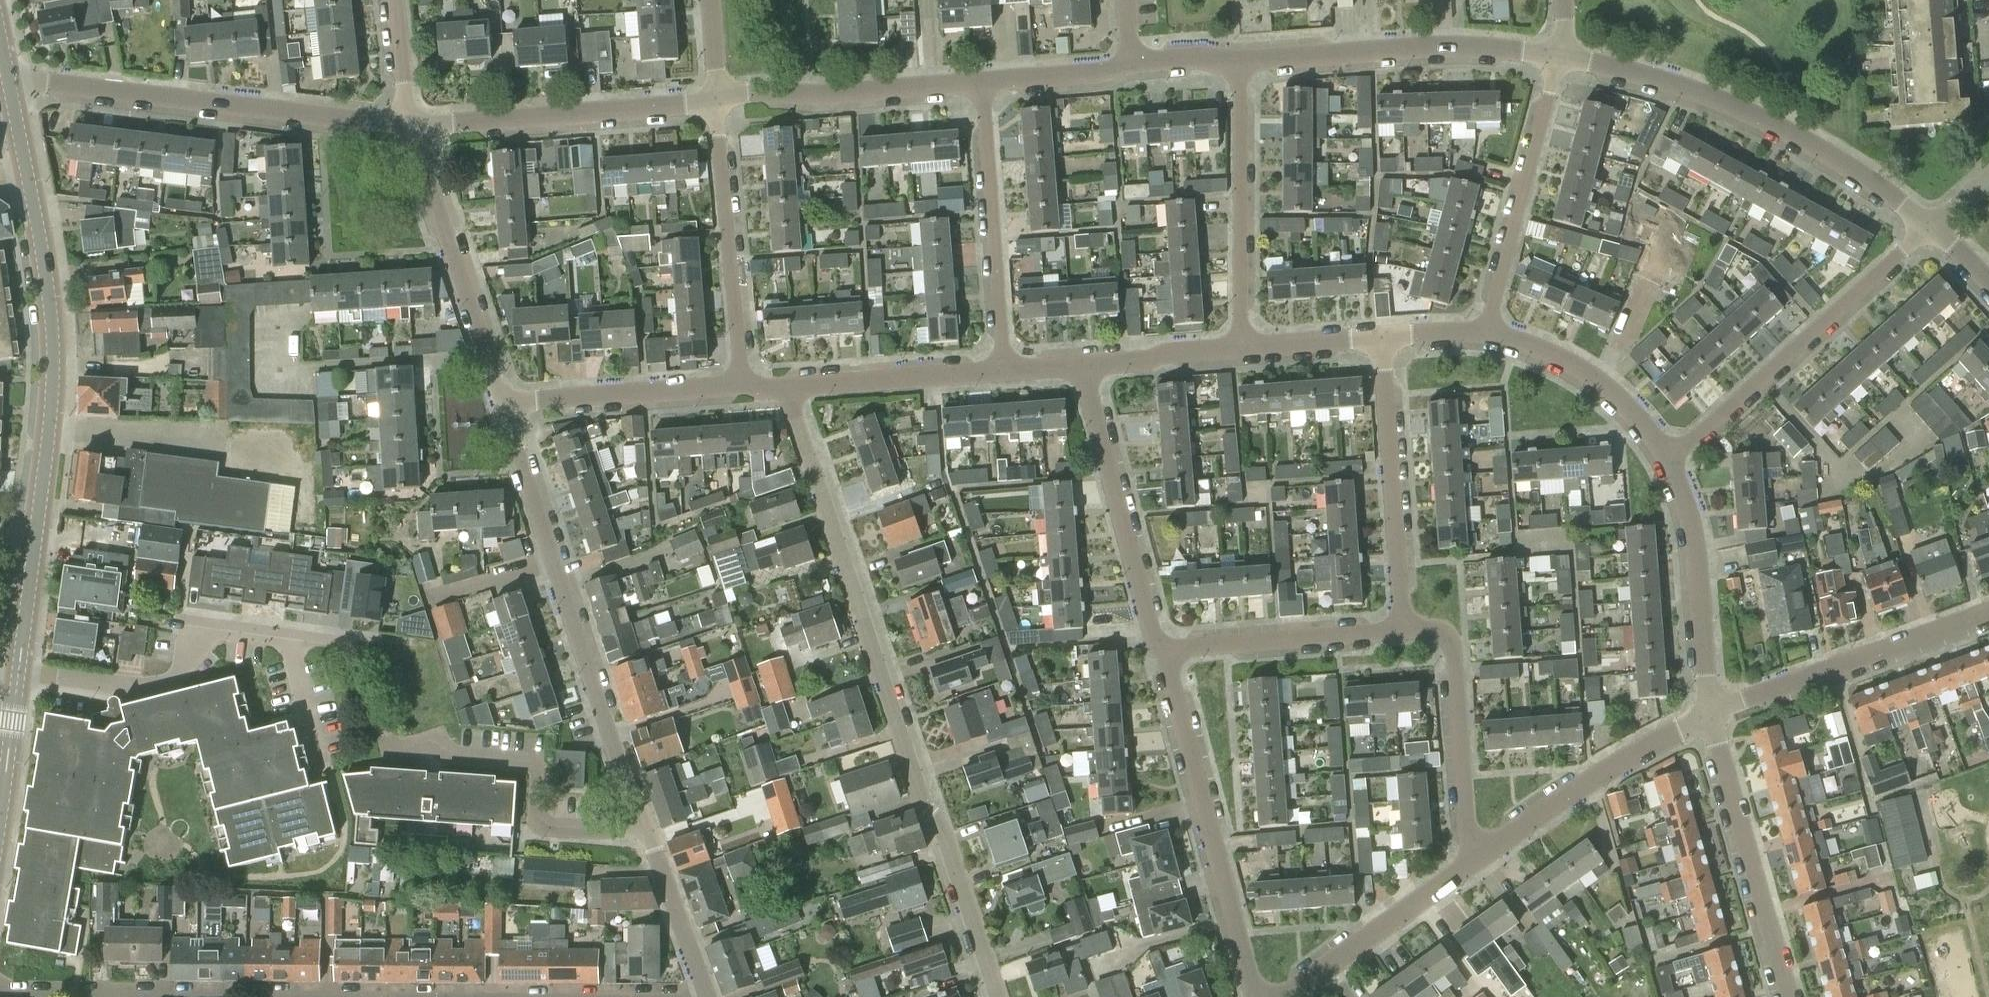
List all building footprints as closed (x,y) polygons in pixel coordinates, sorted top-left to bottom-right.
[(38,21),(39,26),(43,29),(46,45),(67,41),(68,44),(101,38),(99,26),(97,17),(101,16),(100,11),(98,0),(71,0),(46,5),(47,13),(40,14),(41,18),(38,21)] [(112,9),(150,7),(149,0),(111,0),(112,9)] [(174,20),(187,19),(190,19),(189,0),(173,0),(174,20)] [(274,13),(284,12),(282,0),(273,0),(274,13)] [(315,9),(350,5),(350,0),(314,0),(315,9)] [(638,13),(674,10),(673,0),(637,0),(638,13)] [(840,21),(876,18),(874,0),(838,0),(840,21)] [(965,0),(939,0),(942,31),(968,29),(965,0)] [(968,29),(993,27),(991,0),(965,0),(968,29)] [(1270,12),(1306,10),(1305,0),(1269,0),(1270,12)] [(1338,9),(1353,7),(1353,0),(1338,0),(1338,9)] [(1499,18),(1513,18),(1513,0),(1498,0),(1499,18)] [(1900,109),(1889,110),(1891,131),(1972,124),(1970,103),(1960,104),(1952,0),(1891,0),(1900,109)] [(1090,2),(1054,5),(1056,30),(1092,27),(1090,2)] [(1015,5),(1018,34),(1032,32),(1030,4),(1015,5)] [(315,9),(318,33),(353,29),(350,5),(315,9)] [(256,11),(233,14),(237,60),(262,57),(260,40),(270,39),(267,7),(256,8),(256,11)] [(638,13),(640,38),(676,35),(674,10),(638,13)] [(461,12),(466,61),(467,61),(468,64),(470,66),(479,66),(482,63),(481,60),(491,59),(488,23),(474,24),(473,11),(461,12)] [(274,13),(277,38),(286,37),(284,12),(274,13)] [(440,63),(466,61),(461,12),(453,13),(454,25),(437,27),(440,63)] [(917,42),(915,13),(900,14),(903,43),(917,42)] [(224,26),(210,27),(210,28),(213,62),(237,60),(233,14),(223,15),(224,26)] [(876,18),(840,21),(842,46),(878,44),(876,18)] [(187,29),(185,30),(187,56),(188,65),(213,62),(210,28),(210,27),(187,29)] [(318,33),(321,57),(356,53),(353,29),(318,33)] [(564,29),(538,31),(541,67),(567,65),(564,29)] [(541,67),(538,31),(513,33),(516,70),(541,67)] [(610,33),(596,34),(598,63),(612,61),(610,33)] [(598,63),(596,34),(581,35),(583,64),(598,63)] [(676,35),(640,38),(642,63),(678,60),(676,35)] [(277,38),(280,62),(303,59),(303,58),(289,60),(286,37),(277,38)] [(356,53),(321,57),(323,81),(358,77),(356,53)] [(303,59),(280,62),(282,87),(297,85),(295,69),(304,68),(303,59)] [(1283,91),(1283,117),(1311,117),(1311,101),(1320,101),(1319,91),(1283,91)] [(1474,95),(1451,96),(1451,123),(1467,123),(1467,131),(1474,131),(1474,95)] [(1500,95),(1474,95),(1474,131),(1476,131),(1475,123),(1500,122),(1500,95)] [(1403,133),(1403,96),(1378,97),(1379,124),(1395,124),(1395,133),(1403,133)] [(1427,96),(1403,96),(1403,133),(1404,133),(1403,124),(1428,123),(1427,96)] [(1451,96),(1427,96),(1428,123),(1451,123),(1451,96)] [(1358,102),(1358,116),(1372,116),(1371,102),(1358,102)] [(1585,103),(1578,128),(1605,135),(1609,121),(1618,123),(1620,114),(1611,112),(1612,110),(1585,103)] [(1021,112),(1023,138),(1059,134),(1051,134),(1050,120),(1058,119),(1057,110),(1049,110),(1049,109),(1021,112)] [(1216,112),(1192,114),(1195,150),(1194,142),(1209,141),(1210,149),(1219,148),(1216,112)] [(1192,114),(1168,116),(1171,153),(1171,144),(1185,143),(1186,151),(1195,150),(1192,114)] [(856,116),(844,116),(844,133),(857,132),(856,116)] [(1099,117),(1100,131),(1114,129),(1113,116),(1099,117)] [(1168,116),(1144,118),(1147,155),(1148,155),(1147,146),(1160,145),(1161,154),(1171,153),(1168,116)] [(1372,116),(1358,116),(1358,130),(1372,130),(1372,116)] [(1283,117),(1284,140),(1311,139),(1311,117),(1283,117)] [(1147,155),(1144,118),(1119,120),(1121,148),(1136,147),(1137,156),(1147,155)] [(72,126),(68,161),(79,162),(76,180),(81,180),(79,199),(87,200),(89,190),(97,129),(72,126)] [(1578,128),(1573,151),(1599,158),(1605,135),(1578,128)] [(97,129),(92,164),(93,164),(108,166),(107,173),(116,174),(117,167),(121,132),(97,129)] [(763,131),(765,156),(794,153),(793,140),(801,139),(800,131),(792,131),(792,129),(763,131)] [(1114,129),(1100,131),(1101,145),(1115,144),(1114,129)] [(1643,130),(1637,143),(1638,143),(1649,149),(1655,137),(1643,130)] [(958,131),(933,133),(936,162),(950,161),(951,169),(960,169),(959,160),(960,160),(958,131)] [(121,132),(117,167),(140,170),(144,135),(121,132)] [(933,133),(908,135),(911,172),(913,172),(912,164),(936,162),(933,133)] [(224,134),(221,174),(233,175),(235,135),(224,134)] [(1023,138),(1025,160),(1053,158),(1052,143),(1060,143),(1059,134),(1023,138)] [(1668,158),(1690,170),(1703,146),(1681,134),(1668,158)] [(168,138),(144,135),(140,170),(155,172),(154,179),(163,180),(164,176),(164,173),(168,138)] [(884,137),(887,167),(903,165),(903,173),(911,172),(908,135),(884,137)] [(840,137),(841,151),(855,149),(854,136),(840,137)] [(861,169),(887,167),(884,137),(858,140),(861,169)] [(192,141),(168,138),(164,173),(188,176),(192,141)] [(1284,140),(1284,164),(1312,164),(1312,149),(1320,149),(1320,140),(1311,140),(1311,139),(1284,140)] [(217,144),(192,141),(188,176),(203,177),(201,186),(211,187),(217,144)] [(1638,143),(1637,143),(1630,155),(1643,162),(1649,149),(1638,143)] [(258,174),(303,172),(301,146),(267,148),(266,146),(256,146),(257,156),(261,159),(267,158),(268,173),(258,174)] [(569,148),(572,172),(590,171),(589,165),(594,164),(592,146),(569,148)] [(1690,170),(1711,182),(1724,157),(1703,146),(1690,170)] [(678,151),(673,151),(676,182),(677,191),(686,191),(685,182),(699,181),(697,147),(678,148),(678,151)] [(855,149),(841,151),(842,165),(855,164),(855,149)] [(1359,151),(1359,164),(1373,164),(1373,150),(1359,151)] [(495,178),(521,176),(520,165),(537,164),(537,151),(519,152),(519,151),(493,153),(494,162),(491,163),(488,166),(489,175),(492,178),(495,178)] [(649,158),(651,184),(652,184),(653,196),(655,196),(656,207),(666,206),(664,183),(676,182),(673,151),(673,156),(649,158)] [(1573,151),(1567,173),(1593,180),(1599,158),(1573,151)] [(765,156),(767,180),(796,178),(795,164),(803,163),(802,154),(794,155),(794,153),(765,156)] [(1711,182),(1732,193),(1745,169),(1724,157),(1711,182)] [(637,185),(651,184),(649,158),(625,160),(627,186),(628,186),(629,197),(638,197),(637,185)] [(1025,160),(1027,184),(1055,182),(1053,158),(1025,160)] [(1428,173),(1428,159),(1415,160),(1415,174),(1428,173)] [(1443,159),(1428,159),(1428,173),(1443,173),(1443,159)] [(614,187),(627,186),(625,160),(601,162),(604,200),(614,199),(614,187)] [(1381,160),(1381,174),(1396,174),(1395,160),(1381,160)] [(1454,175),(1468,178),(1471,165),(1458,161),(1454,175)] [(1103,165),(1104,179),(1118,178),(1117,164),(1103,165)] [(1284,164),(1284,187),(1312,187),(1312,164),(1284,164)] [(1373,164),(1359,164),(1360,179),(1374,178),(1373,164)] [(1471,165),(1468,178),(1481,182),(1485,168),(1471,165)] [(1753,205),(1766,180),(1768,178),(1762,175),(1761,177),(1745,169),(1732,193),(1753,205)] [(303,172),(258,174),(258,179),(263,182),(269,182),(270,197),(304,195),(303,172)] [(1567,173),(1561,197),(1587,204),(1591,190),(1599,192),(1602,183),(1593,181),(1593,180),(1567,173)] [(1621,174),(1618,186),(1631,190),(1635,177),(1621,174)] [(497,202),(523,201),(523,200),(541,199),(539,175),(535,176),(521,177),(521,176),(495,178),(497,202)] [(585,177),(587,196),(596,195),(594,177),(585,177)] [(767,180),(769,204),(798,202),(796,188),(805,187),(804,178),(796,179),(796,178),(767,180)] [(1118,178),(1104,179),(1105,193),(1119,192),(1118,178)] [(1449,190),(1446,204),(1473,211),(1479,187),(1452,180),(1451,181),(1444,179),(1442,188),(1449,190)] [(1381,180),(1379,194),(1393,196),(1395,181),(1381,180)] [(1774,216),(1787,192),(1766,180),(1753,205),(1766,212),(1763,219),(1770,223),(1774,216)] [(1212,181),(1197,182),(1198,195),(1213,194),(1212,181)] [(219,183),(220,200),(230,199),(229,182),(219,183)] [(1027,184),(1029,208),(1057,206),(1055,182),(1027,184)] [(1198,195),(1197,182),(1184,183),(1185,196),(1198,195)] [(843,185),(843,198),(857,197),(857,184),(843,185)] [(1164,184),(1150,185),(1151,199),(1165,198),(1164,184)] [(1151,199),(1150,185),(1124,187),(1125,201),(1151,199)] [(1631,190),(1618,186),(1614,201),(1627,205),(1631,190)] [(1312,187),(1284,187),(1284,212),(1312,212),(1312,187)] [(1658,200),(1670,207),(1677,195),(1665,188),(1658,200)] [(89,190),(87,200),(105,202),(107,192),(90,190),(89,190)] [(1774,216),(1795,228),(1808,203),(1787,192),(1774,216)] [(1393,196),(1379,194),(1378,209),(1392,211),(1393,196)] [(270,197),(259,198),(260,207),(270,206),(271,221),(306,219),(304,195),(270,197)] [(596,195),(587,196),(588,213),(597,212),(596,195)] [(1677,195),(1670,207),(1683,214),(1689,202),(1677,195)] [(857,197),(843,198),(844,212),(858,212),(857,197)] [(1587,204),(1561,197),(1554,221),(1581,228),(1585,212),(1594,215),(1596,206),(1587,204)] [(1357,199),(1357,213),(1370,213),(1370,198),(1357,199)] [(119,199),(118,209),(136,212),(137,201),(136,201),(119,199)] [(230,199),(220,200),(222,218),(232,217),(230,199)] [(166,209),(184,211),(185,202),(167,200),(166,209)] [(953,200),(939,201),(940,215),(954,214),(953,200)] [(137,201),(136,212),(146,213),(146,212),(159,214),(160,207),(154,203),(137,201)] [(497,202),(499,226),(525,224),(523,201),(497,202)] [(940,215),(939,201),(925,202),(926,216),(940,215)] [(185,202),(184,211),(201,213),(202,204),(185,202)] [(769,204),(771,228),(800,226),(798,212),(807,211),(806,202),(798,203),(798,202),(769,204)] [(1166,205),(1168,231),(1196,228),(1194,203),(1166,205)] [(1443,213),(1439,228),(1466,235),(1473,211),(1446,204),(1445,205),(1438,203),(1436,211),(1443,213)] [(1795,228),(1816,239),(1829,215),(1808,203),(1795,228)] [(905,204),(890,205),(891,219),(906,218),(905,204)] [(891,219),(890,205),(877,206),(878,220),(891,219)] [(1642,213),(1651,218),(1655,210),(1647,205),(1642,213)] [(1057,206),(1029,208),(1031,233),(1060,231),(1057,206)] [(1141,206),(1126,207),(1128,222),(1142,221),(1141,206)] [(1413,208),(1399,206),(1397,216),(1411,219),(1413,208)] [(11,240),(5,211),(0,207),(0,242),(11,240)] [(114,222),(84,225),(88,253),(117,250),(136,248),(134,229),(135,222),(136,212),(118,209),(118,210),(115,210),(115,211),(114,222)] [(1700,223),(1712,230),(1719,218),(1706,211),(1700,223)] [(1099,214),(1100,228),(1114,227),(1113,213),(1099,214)] [(1610,221),(1608,221),(1605,235),(1618,238),(1622,224),(1624,216),(1612,213),(1610,221)] [(1816,239),(1838,251),(1851,226),(1829,215),(1816,239)] [(578,231),(581,239),(614,226),(611,218),(578,231)] [(1719,218),(1712,230),(1724,237),(1731,224),(1719,218)] [(272,245),(262,246),(307,243),(306,219),(271,221),(265,221),(265,231),(272,230),(272,245)] [(912,248),(912,249),(951,245),(948,219),(920,222),(923,247),(912,248)] [(1289,234),(1288,220),(1261,220),(1261,234),(1289,234)] [(1304,220),(1288,220),(1289,234),(1304,233),(1304,220)] [(1337,233),(1336,220),(1324,220),(1324,234),(1337,233)] [(1353,220),(1336,220),(1337,233),(1353,233),(1353,220)] [(697,223),(679,224),(679,233),(697,232),(697,223)] [(525,224),(499,226),(501,250),(527,248),(525,224)] [(679,233),(679,224),(662,225),(662,234),(679,233)] [(1376,224),(1375,238),(1388,240),(1390,226),(1376,224)] [(800,226),(771,228),(773,254),(802,252),(800,235),(808,235),(807,226),(800,226)] [(880,226),(866,227),(866,242),(880,241),(880,226)] [(1543,240),(1566,246),(1570,232),(1547,226),(1543,240)] [(1851,226),(1838,251),(1851,258),(1847,265),(1855,269),(1872,238),(1851,226)] [(649,227),(631,228),(631,236),(649,235),(649,227)] [(1437,236),(1433,251),(1460,259),(1466,235),(1439,228),(1439,229),(1432,227),(1430,234),(1437,236)] [(621,247),(614,228),(595,234),(598,256),(610,254),(609,248),(621,247)] [(1162,253),(1162,255),(1198,252),(1196,228),(1168,231),(1170,253),(1162,253)] [(216,231),(220,249),(230,248),(225,229),(216,231)] [(1570,232),(1566,246),(1580,249),(1583,236),(1570,232)] [(859,233),(848,233),(845,233),(846,248),(860,247),(859,233)] [(1742,246),(1755,252),(1761,241),(1749,234),(1742,246)] [(1103,235),(1088,236),(1089,249),(1104,248),(1103,235)] [(1089,249),(1088,236),(1075,237),(1076,250),(1089,249)] [(1055,238),(1041,240),(1042,253),(1056,252),(1055,238)] [(1388,240),(1375,238),(1373,252),(1387,253),(1388,240)] [(591,240),(571,248),(575,260),(596,252),(591,240)] [(659,254),(660,268),(700,265),(698,240),(662,243),(663,254),(659,254)] [(1042,253),(1041,240),(1016,242),(1017,255),(1042,253)] [(1599,254),(1612,258),(1616,245),(1603,241),(1599,254)] [(1761,241),(1755,252),(1766,259),(1773,247),(1761,241)] [(1121,243),(1122,258),(1136,257),(1135,242),(1121,243)] [(307,243),(262,246),(262,255),(273,254),(274,270),(309,268),(307,243)] [(925,271),(925,272),(953,269),(951,245),(912,249),(914,271),(925,271)] [(1616,245),(1612,258),(1636,264),(1641,252),(1616,245)] [(230,248),(220,249),(224,266),(233,264),(230,248)] [(1431,260),(1428,273),(1455,280),(1460,259),(1433,251),(1426,249),(1423,258),(1431,260)] [(17,360),(14,338),(16,338),(14,326),(12,326),(6,284),(8,284),(6,272),(4,273),(1,251),(0,251),(0,363),(17,360)] [(623,255),(629,273),(638,270),(632,252),(623,255)] [(1164,278),(1164,279),(1200,276),(1198,252),(1162,255),(1163,263),(1171,262),(1172,277),(1164,278)] [(555,255),(533,265),(533,277),(542,273),(547,285),(562,278),(557,266),(559,265),(555,255)] [(848,255),(834,256),(835,270),(849,269),(848,255)] [(835,270),(834,256),(820,257),(821,271),(835,270)] [(1772,265),(1781,275),(1791,266),(1782,256),(1772,265)] [(1136,257),(1122,258),(1123,271),(1137,270),(1136,257)] [(800,258),(787,259),(788,273),(801,272),(800,258)] [(788,273),(787,259),(773,260),(774,274),(788,273)] [(867,261),(868,276),(882,275),(881,260),(867,261)] [(1718,261),(1711,274),(1723,280),(1730,267),(1718,261)] [(1295,301),(1292,264),(1283,265),(1283,274),(1268,275),(1270,303),(1295,301)] [(1292,264),(1295,301),(1319,299),(1317,271),(1293,273),(1292,264)] [(533,277),(533,265),(532,265),(504,267),(505,279),(533,277)] [(674,275),(676,291),(702,289),(700,265),(660,268),(661,276),(674,275)] [(1791,266),(1781,275),(1790,285),(1800,277),(1791,266)] [(1366,267),(1340,269),(1342,297),(1368,295),(1366,267)] [(1519,293),(1542,303),(1552,277),(1530,268),(1519,293)] [(919,296),(919,297),(927,296),(955,293),(953,269),(925,272),(927,295),(919,296)] [(1340,269),(1317,271),(1319,299),(1342,297),(1340,269)] [(432,270),(407,272),(410,307),(424,306),(425,319),(435,319),(432,270)] [(638,270),(629,273),(635,289),(643,286),(638,270)] [(126,286),(146,284),(144,271),(110,274),(111,278),(90,280),(93,307),(127,303),(126,286)] [(407,272),(383,274),(386,309),(400,308),(401,321),(411,320),(410,307),(407,272)] [(1455,280),(1428,273),(1421,298),(1448,305),(1455,280)] [(383,274),(360,275),(362,310),(386,309),(383,274)] [(1723,280),(1711,274),(1704,285),(1717,292),(1723,280)] [(360,275),(337,277),(339,312),(340,312),(349,311),(349,316),(352,316),(353,316),(353,324),(362,323),(362,310),(360,275)] [(882,275),(868,276),(869,289),(883,288),(882,275)] [(1173,286),(1174,302),(1202,300),(1200,276),(1164,279),(1164,286),(1173,286)] [(1542,303),(1564,312),(1575,287),(1573,286),(1576,279),(1568,276),(1565,283),(1552,277),(1542,303)] [(337,277),(311,279),(311,281),(313,304),(313,314),(339,312),(337,277)] [(1107,287),(1093,288),(1094,316),(1119,314),(1117,286),(1116,287),(1115,278),(1106,279),(1107,287)] [(1938,278),(1919,295),(1938,315),(1949,306),(1954,311),(1961,305),(1956,299),(1957,298),(1938,278)] [(1374,280),(1375,295),(1389,294),(1387,279),(1374,280)] [(1083,289),(1069,290),(1071,318),(1094,316),(1093,288),(1092,288),(1092,280),(1082,281),(1083,289)] [(1793,289),(1802,298),(1812,290),(1803,280),(1793,289)] [(311,281),(299,282),(301,305),(312,305),(313,304),(311,281)] [(299,282),(288,283),(289,306),(301,305),(299,282)] [(1059,291),(1045,292),(1047,319),(1071,318),(1069,290),(1068,290),(1068,282),(1059,282),(1059,291)] [(288,283),(277,284),(278,307),(289,306),(288,283)] [(1759,283),(1741,299),(1764,326),(1782,309),(1759,283)] [(265,284),(254,285),(256,308),(267,307),(265,284)] [(277,284),(265,284),(267,307),(278,307),(277,284)] [(220,285),(197,287),(199,305),(222,303),(220,285)] [(227,287),(228,317),(251,317),(256,308),(254,285),(227,287)] [(1564,312),(1586,322),(1597,296),(1575,287),(1564,312)] [(676,291),(677,315),(704,313),(702,289),(676,291)] [(1124,291),(1126,306),(1139,305),(1138,290),(1124,291)] [(1812,290),(1802,298),(1810,308),(1820,299),(1812,290)] [(837,293),(838,307),(839,307),(841,336),(855,335),(856,338),(864,337),(863,334),(865,334),(863,306),(860,306),(860,297),(851,298),(851,292),(837,293)] [(1047,319),(1045,292),(1020,293),(1022,321),(1047,319)] [(928,304),(929,320),(957,317),(955,293),(927,296),(919,297),(920,305),(928,304)] [(1597,296),(1586,322),(1609,331),(1620,306),(1618,305),(1621,298),(1613,295),(1610,302),(1597,296)] [(1919,295),(1902,310),(1921,331),(1931,321),(1937,327),(1943,321),(1938,315),(1919,295)] [(518,347),(538,346),(536,311),(516,312),(515,296),(499,297),(512,336),(517,335),(518,347)] [(642,299),(643,317),(653,316),(651,298),(642,299)] [(1694,298),(1684,307),(1693,318),(1703,308),(1694,298)] [(1739,311),(1728,321),(1746,342),(1764,326),(1741,299),(1734,305),(1739,311)] [(569,308),(572,343),(572,353),(585,352),(605,351),(601,307),(593,307),(592,300),(572,302),(572,308),(569,308)] [(1202,300),(1174,302),(1176,326),(1204,323),(1202,300)] [(804,310),(791,311),(793,339),(816,337),(814,309),(813,309),(812,302),(803,302),(804,310)] [(793,339),(791,311),(789,311),(788,303),(780,304),(780,312),(765,313),(767,341),(783,340),(783,343),(792,342),(791,339),(793,339)] [(1139,305),(1126,306),(1127,319),(1128,337),(1141,336),(1140,318),(1139,305)] [(608,306),(601,307),(605,351),(638,349),(636,313),(609,315),(608,306)] [(138,311),(94,313),(96,357),(124,356),(124,358),(140,358),(139,335),(152,335),(152,341),(168,340),(168,337),(174,337),(174,332),(196,330),(196,350),(209,350),(209,381),(226,381),(226,377),(226,365),(226,353),(226,348),(226,307),(196,307),(196,309),(153,312),(138,312),(138,311)] [(838,307),(814,309),(816,337),(841,336),(839,307),(838,307)] [(1693,318),(1684,307),(1673,317),(1682,327),(1693,318)] [(538,346),(572,343),(570,318),(569,308),(536,311),(538,346)] [(870,309),(870,324),(885,323),(884,309),(870,309)] [(1902,310),(1884,326),(1903,347),(1914,337),(1919,343),(1926,337),(1920,331),(1921,331),(1902,310)] [(340,312),(339,312),(340,325),(353,324),(353,316),(352,316),(349,316),(349,311),(340,312)] [(679,338),(646,341),(705,337),(704,313),(677,315),(679,338)] [(1721,327),(1710,337),(1728,358),(1746,342),(1728,321),(1722,315),(1716,321),(1721,327)] [(653,316),(643,317),(645,335),(654,334),(653,316)] [(228,317),(228,329),(251,329),(251,317),(228,317)] [(929,320),(921,320),(921,321),(922,329),(930,328),(931,345),(959,343),(959,333),(962,332),(961,324),(958,325),(957,317),(929,320)] [(885,323),(870,324),(871,337),(886,337),(885,323)] [(1884,326),(1866,342),(1885,363),(1903,347),(1884,326)] [(1968,326),(1958,336),(1967,346),(1977,337),(1968,326)] [(228,329),(228,341),(251,341),(251,329),(228,329)] [(1658,330),(1648,339),(1657,350),(1667,340),(1658,330)] [(1704,343),(1692,353),(1710,374),(1728,358),(1710,337),(1710,338),(1704,331),(1698,337),(1704,343)] [(1967,346),(1958,336),(1947,345),(1956,356),(1967,346)] [(705,337),(646,341),(648,365),(667,364),(666,352),(680,351),(681,363),(707,361),(705,337)] [(1657,350),(1648,339),(1629,356),(1638,367),(1657,350)] [(437,340),(413,342),(414,356),(438,355),(437,340)] [(228,348),(226,348),(226,353),(251,353),(251,341),(228,341),(228,348)] [(389,341),(382,342),(382,349),(370,350),(370,359),(389,358),(389,349),(389,341)] [(414,356),(413,342),(412,342),(411,348),(395,348),(395,357),(414,356)] [(1866,342),(1849,358),(1867,379),(1878,369),(1884,375),(1890,370),(1885,363),(1866,342)] [(1969,385),(1976,379),(1988,367),(1988,353),(1979,342),(1959,361),(1970,373),(1963,378),(1969,385)] [(1686,359),(1674,369),(1674,370),(1692,390),(1710,374),(1692,353),(1692,354),(1687,348),(1680,353),(1686,359)] [(359,350),(341,351),(342,361),(360,360),(359,350)] [(342,361),(341,351),(323,352),(324,363),(342,361)] [(251,353),(226,353),(226,365),(251,365),(251,353)] [(1849,358),(1831,374),(1850,395),(1860,385),(1865,391),(1873,385),(1867,379),(1849,358)] [(1932,359),(1922,368),(1931,378),(1941,369),(1932,359)] [(1674,370),(1674,369),(1670,364),(1663,370),(1668,375),(1656,386),(1674,406),(1692,390),(1674,370)] [(169,365),(168,379),(182,380),(182,366),(169,365)] [(226,365),(226,377),(251,377),(251,365),(226,365)] [(1969,385),(1970,385),(1976,380),(1986,391),(1979,396),(1986,404),(1988,401),(1988,367),(1976,379),(1969,385)] [(366,395),(366,396),(414,392),(412,368),(377,370),(377,371),(367,371),(368,381),(377,381),(378,395),(366,395)] [(1931,378),(1922,368),(1911,377),(1921,388),(1931,378)] [(317,374),(318,399),(328,398),(327,387),(338,386),(337,373),(317,374)] [(1831,374),(1813,390),(1832,411),(1843,401),(1848,407),(1854,402),(1849,396),(1850,395),(1831,374)] [(226,377),(226,381),(228,381),(228,390),(251,390),(251,377),(226,377)] [(464,377),(449,378),(453,454),(484,452),(481,397),(466,398),(464,377)] [(1362,380),(1337,382),(1339,409),(1354,408),(1354,416),(1363,415),(1363,408),(1364,408),(1362,380)] [(82,416),(119,418),(119,411),(152,413),(153,392),(127,391),(127,383),(81,381),(80,400),(83,400),(82,416)] [(209,381),(209,397),(212,397),(226,396),(228,396),(228,390),(228,381),(226,381),(209,381)] [(1337,382),(1313,384),(1315,411),(1330,410),(1330,418),(1339,417),(1338,409),(1339,409),(1337,382)] [(1267,415),(1264,384),(1257,385),(1257,388),(1240,389),(1242,417),(1258,415),(1259,423),(1267,422),(1266,415),(1267,415)] [(1265,384),(1264,384),(1267,415),(1282,414),(1282,421),(1291,420),(1290,413),(1291,413),(1289,386),(1265,387),(1265,384)] [(1313,384),(1289,386),(1291,413),(1306,412),(1306,420),(1315,419),(1315,411),(1313,384)] [(1159,397),(1160,412),(1188,410),(1187,396),(1194,395),(1194,386),(1186,387),(1186,385),(1158,387),(1158,389),(1154,390),(1155,397),(1159,397)] [(1219,388),(1221,407),(1235,406),(1233,387),(1219,388)] [(1929,394),(1933,399),(1940,407),(1941,408),(1950,399),(1938,387),(1929,394)] [(228,396),(228,423),(254,423),(254,400),(251,390),(228,390),(228,396)] [(1832,411),(1813,390),(1794,407),(1813,428),(1825,417),(1830,424),(1837,418),(1831,412),(1832,411)] [(1896,391),(1886,400),(1895,410),(1906,401),(1896,391)] [(379,405),(380,419),(415,417),(414,392),(366,396),(367,406),(379,405)] [(1910,407),(1916,414),(1933,399),(1929,394),(1928,396),(1925,393),(1910,407)] [(1489,411),(1490,425),(1504,424),(1503,410),(1502,398),(1488,399),(1489,411)] [(1916,414),(1923,422),(1940,407),(1933,399),(1916,414)] [(1941,408),(1947,415),(1952,421),(1961,431),(1965,430),(1973,425),(1950,399),(1941,408)] [(254,423),(265,424),(266,400),(254,400),(254,423)] [(265,424),(277,424),(278,401),(266,400),(265,424)] [(1895,410),(1886,400),(1875,410),(1885,420),(1895,410)] [(277,424),(289,425),(290,401),(278,401),(277,424)] [(289,425),(301,425),(302,401),(290,401),(289,425)] [(302,401),(301,425),(316,425),(314,402),(302,401)] [(1066,402),(1041,404),(1043,431),(1057,430),(1058,438),(1067,438),(1066,430),(1068,430),(1066,402)] [(1430,405),(1432,430),(1467,427),(1467,426),(1459,427),(1458,413),(1465,412),(1465,402),(1430,405)] [(338,403),(318,404),(319,423),(330,422),(337,422),(340,422),(338,403)] [(1041,404),(1017,406),(1019,433),(1034,432),(1034,440),(1043,439),(1042,431),(1043,431),(1041,404)] [(1017,406),(993,407),(995,442),(996,442),(996,435),(1010,434),(1010,442),(1019,441),(1018,433),(1019,433),(1017,406)] [(1235,406),(1221,407),(1223,427),(1236,426),(1235,406)] [(993,407),(969,409),(971,437),(986,436),(987,443),(995,442),(993,407)] [(1923,422),(1930,430),(1947,415),(1941,408),(1940,407),(1923,422)] [(971,437),(969,409),(944,411),(946,439),(961,438),(962,448),(970,447),(970,437),(971,437)] [(1160,412),(1162,436),(1190,434),(1188,410),(1160,412)] [(937,412),(923,413),(925,433),(938,432),(937,412)] [(1930,430),(1937,438),(1953,424),(1951,422),(1952,421),(1947,415),(1930,430)] [(849,425),(857,449),(892,438),(891,437),(884,440),(876,416),(849,425)] [(381,429),(382,443),(417,440),(415,417),(380,419),(366,420),(367,430),(381,429)] [(644,417),(622,419),(624,441),(645,439),(644,417)] [(1965,430),(1971,452),(1986,449),(1980,421),(1973,425),(1965,430)] [(330,422),(319,423),(320,440),(331,440),(330,422)] [(728,470),(729,470),(726,428),(725,428),(725,422),(709,423),(710,430),(701,430),(704,472),(716,471),(715,455),(727,455),(728,470)] [(1861,423),(1850,432),(1860,442),(1870,433),(1861,423)] [(1504,424),(1490,425),(1491,439),(1505,438),(1504,424)] [(556,439),(563,463),(598,452),(597,451),(588,454),(585,444),(603,438),(600,425),(580,431),(580,432),(556,439)] [(774,425),(750,427),(752,453),(750,453),(752,475),(766,474),(764,452),(776,451),(774,425)] [(1776,438),(1796,460),(1809,447),(1789,426),(1776,438)] [(750,427),(726,428),(729,470),(740,469),(739,454),(750,453),(752,453),(750,427)] [(1432,430),(1433,454),(1469,451),(1469,450),(1461,451),(1460,437),(1468,436),(1467,427),(1432,430)] [(1886,428),(1871,441),(1878,448),(1892,435),(1886,428)] [(703,472),(704,472),(701,430),(677,432),(681,477),(692,476),(691,457),(702,456),(703,472)] [(680,477),(681,477),(677,432),(652,434),(656,480),(668,479),(668,471),(680,471),(680,477)] [(1860,442),(1850,432),(1840,441),(1849,452),(1860,442)] [(1162,436),(1164,457),(1191,455),(1190,434),(1162,436)] [(1223,436),(1225,452),(1239,451),(1237,434),(1223,436)] [(1958,434),(1946,439),(1949,451),(1962,448),(1958,434)] [(1892,435),(1878,448),(1886,457),(1900,444),(1892,435)] [(926,447),(927,456),(940,456),(939,436),(925,437),(917,438),(917,447),(926,447)] [(857,449),(865,472),(892,463),(887,449),(894,446),(892,438),(857,449)] [(367,468),(419,464),(417,440),(382,443),(370,444),(371,453),(382,452),(383,466),(367,468)] [(1854,456),(1861,463),(1878,448),(1871,441),(1854,456)] [(635,445),(637,465),(638,464),(646,464),(645,445),(635,445)] [(1933,450),(1895,473),(1901,483),(1928,467),(1927,465),(1932,462),(1936,482),(1948,480),(1942,445),(1933,447),(1933,450)] [(1601,449),(1586,451),(1589,487),(1613,485),(1612,476),(1613,476),(1611,449),(1608,449),(1608,446),(1600,446),(1601,449)] [(1562,452),(1564,480),(1565,492),(1580,491),(1580,488),(1589,487),(1586,451),(1584,451),(1583,447),(1576,448),(1576,451),(1562,452)] [(1878,448),(1861,463),(1869,472),(1886,457),(1878,448)] [(265,533),(271,485),(219,478),(220,463),(147,454),(147,453),(129,451),(127,461),(82,455),(76,498),(77,499),(77,501),(105,505),(103,520),(176,530),(177,525),(177,522),(265,533)] [(1239,451),(1225,452),(1226,475),(1241,474),(1239,451)] [(1433,454),(1435,478),(1471,475),(1471,474),(1463,475),(1462,461),(1470,461),(1469,451),(1433,454)] [(332,452),(322,452),(322,453),(323,467),(323,470),(333,470),(333,469),(332,454),(332,452)] [(563,463),(570,486),(605,475),(598,452),(563,463)] [(1541,482),(1564,480),(1562,452),(1539,454),(1541,482)] [(1540,482),(1541,482),(1539,454),(1514,456),(1516,484),(1531,483),(1531,490),(1540,490),(1540,482)] [(1164,457),(1166,483),(1194,481),(1191,455),(1164,457)] [(1733,458),(1735,484),(1762,482),(1770,481),(1770,480),(1781,479),(1779,455),(1733,458)] [(940,456),(927,456),(928,476),(942,475),(940,456)] [(1493,459),(1494,473),(1507,472),(1506,458),(1493,459)] [(892,463),(865,472),(874,496),(901,487),(895,471),(902,469),(899,460),(892,463)] [(1362,462),(1343,463),(1344,477),(1363,475),(1362,462)] [(1056,464),(1057,479),(1071,477),(1070,463),(1056,464)] [(1344,477),(1343,463),(1323,464),(1324,478),(1344,477)] [(1801,464),(1802,477),(1816,477),(1815,463),(1801,464)] [(419,464),(367,468),(368,481),(384,480),(385,491),(420,489),(419,464)] [(638,464),(637,465),(638,481),(647,481),(646,464),(638,464)] [(1314,465),(1295,466),(1296,480),(1315,478),(1314,465)] [(1036,466),(1021,467),(1022,481),(1037,480),(1036,466)] [(1296,480),(1295,466),(1275,468),(1276,482),(1296,480)] [(1022,481),(1021,467),(1008,468),(1009,482),(1022,481)] [(1246,470),(1247,484),(1267,482),(1266,469),(1246,470)] [(333,470),(323,470),(324,488),(334,488),(333,470)] [(988,470),(973,471),(974,485),(989,484),(988,470)] [(974,485),(973,471),(956,472),(957,486),(974,485)] [(1507,472),(1494,473),(1495,487),(1508,486),(1507,472)] [(1902,484),(1905,493),(1935,483),(1932,474),(1902,484)] [(570,486),(578,509),(627,493),(627,492),(612,497),(605,475),(570,486)] [(1435,478),(1437,501),(1465,499),(1464,485),(1472,484),(1471,475),(1435,478)] [(756,497),(777,490),(772,476),(766,478),(753,483),(753,489),(756,497)] [(1877,481),(1895,540),(1910,535),(1895,490),(1897,489),(1893,476),(1877,481)] [(1816,477),(1802,477),(1803,490),(1817,490),(1816,477)] [(1194,481),(1166,483),(1168,509),(1196,507),(1195,495),(1211,494),(1209,480),(1194,482),(1194,481)] [(1736,493),(1737,506),(1764,504),(1763,490),(1771,489),(1770,481),(1762,482),(1735,484),(1735,485),(1732,485),(1733,493),(1736,493)] [(1326,495),(1327,510),(1356,508),(1354,482),(1326,484),(1326,486),(1318,486),(1318,495),(1326,495)] [(1038,511),(1038,512),(1074,509),(1072,483),(1044,485),(1046,510),(1038,511)] [(1243,503),(1241,483),(1228,484),(1229,504),(1243,503)] [(648,487),(638,488),(639,498),(649,497),(648,487)] [(1285,488),(1271,489),(1272,504),(1286,502),(1285,488)] [(756,497),(753,489),(736,495),(739,503),(756,497)] [(947,498),(943,489),(930,494),(934,503),(947,498)] [(324,492),(325,506),(345,505),(344,491),(324,492)] [(505,492),(480,494),(482,529),(497,528),(497,539),(516,538),(514,519),(507,519),(505,492)] [(722,492),(706,498),(705,499),(708,507),(725,501),(722,492)] [(801,517),(793,492),(752,505),(760,531),(801,517)] [(578,509),(585,532),(633,516),(610,523),(606,511),(630,504),(627,493),(578,509)] [(456,496),(459,531),(469,530),(470,541),(483,540),(482,529),(480,494),(456,496)] [(662,523),(679,517),(675,508),(673,504),(666,507),(666,494),(657,495),(659,514),(662,523)] [(434,532),(459,531),(456,496),(432,497),(433,513),(418,514),(420,541),(434,540),(434,532)] [(706,498),(689,504),(692,513),(708,507),(705,499),(706,498)] [(917,524),(922,522),(920,518),(931,514),(926,498),(880,515),(892,548),(922,537),(917,524)] [(1826,513),(1849,507),(1846,498),(1824,504),(1826,513)] [(1437,501),(1439,525),(1474,523),(1474,522),(1467,523),(1466,509),(1472,508),(1472,499),(1465,499),(1437,501)] [(963,506),(968,520),(981,516),(976,502),(963,506)] [(1764,504),(1737,506),(1739,532),(1766,530),(1764,504)] [(1496,507),(1497,521),(1511,520),(1510,506),(1496,507)] [(1254,508),(1242,509),(1243,524),(1262,522),(1261,513),(1254,514),(1254,508)] [(1327,510),(1329,534),(1358,532),(1356,508),(1327,510)] [(1799,512),(1804,535),(1823,531),(1818,508),(1799,512)] [(1047,519),(1048,535),(1076,533),(1074,509),(1038,512),(1038,520),(1047,519)] [(1243,524),(1242,509),(1227,510),(1228,525),(1243,524)] [(1624,510),(1591,513),(1591,526),(1624,524),(1624,510)] [(633,516),(585,532),(592,555),(602,552),(606,564),(630,557),(626,544),(617,547),(613,534),(642,525),(642,530),(651,529),(650,511),(641,512),(641,513),(633,516)] [(724,511),(701,519),(705,529),(702,530),(705,541),(708,540),(713,556),(735,549),(741,548),(737,537),(735,531),(718,537),(715,527),(728,522),(724,511)] [(1206,512),(1192,513),(1193,527),(1207,526),(1206,512)] [(1193,527),(1192,513),(1179,514),(1180,529),(1193,527)] [(1591,526),(1591,513),(1567,515),(1568,528),(1591,526)] [(1557,515),(1544,516),(1545,530),(1558,529),(1557,515)] [(1982,515),(1967,520),(1971,530),(1974,529),(1980,544),(1970,547),(1981,576),(1988,573),(1988,535),(1982,515)] [(981,516),(968,520),(972,533),(985,529),(981,516)] [(1545,530),(1544,516),(1529,517),(1530,531),(1545,530)] [(1797,519),(1783,522),(1786,536),(1800,533),(1797,519)] [(1511,520),(1497,521),(1498,535),(1512,534),(1511,520)] [(1869,530),(1872,547),(1892,608),(1910,602),(1897,563),(1886,567),(1884,559),(1887,558),(1875,521),(1867,524),(1869,530)] [(1272,523),(1273,538),(1288,537),(1287,522),(1272,523)] [(1474,523),(1439,525),(1440,550),(1468,548),(1467,532),(1474,532),(1474,523)] [(184,533),(144,527),(136,585),(177,591),(184,533)] [(342,544),(347,544),(348,529),(328,529),(327,549),(342,550),(342,544)] [(1620,556),(1620,557),(1656,554),(1654,529),(1619,531),(1619,540),(1627,540),(1628,555),(1620,556)] [(679,563),(680,562),(681,565),(691,561),(689,558),(704,552),(695,530),(670,541),(679,563)] [(754,546),(752,546),(760,570),(761,572),(785,563),(788,571),(813,562),(803,530),(777,538),(754,546)] [(1872,547),(1869,530),(1858,532),(1861,552),(1866,566),(1869,564),(1872,572),(1863,575),(1876,614),(1892,608),(1872,547)] [(1329,534),(1331,556),(1331,558),(1360,556),(1358,532),(1329,534)] [(1048,535),(1049,559),(1050,559),(1078,557),(1076,533),(1048,535)] [(1831,536),(1835,555),(1851,551),(1847,533),(1831,536)] [(1273,538),(1275,562),(1290,561),(1288,537),(1273,538)] [(499,546),(505,563),(526,557),(520,540),(499,546)] [(1766,541),(1745,546),(1750,572),(1779,567),(1774,540),(1766,541)] [(1960,584),(1950,555),(1944,540),(1911,552),(1926,596),(1960,584)] [(909,555),(910,558),(897,563),(905,586),(941,573),(939,567),(952,562),(945,542),(909,555)] [(1575,545),(1576,560),(1590,559),(1589,544),(1575,545)] [(205,559),(200,599),(224,602),(226,589),(245,591),(248,565),(250,550),(229,547),(227,562),(205,559)] [(735,549),(713,556),(725,591),(733,588),(747,584),(744,576),(735,549)] [(979,554),(983,566),(993,563),(997,563),(992,549),(979,554)] [(245,591),(243,604),(266,608),(268,594),(287,597),(292,556),(271,553),(269,568),(248,565),(245,591)] [(412,557),(419,585),(436,580),(429,553),(412,557)] [(1622,580),(1622,581),(1658,578),(1656,554),(1620,557),(1621,564),(1629,564),(1630,579),(1622,580)] [(1837,573),(1824,575),(1828,598),(1822,600),(1827,628),(1861,622),(1855,593),(1846,595),(1843,575),(1852,574),(1848,554),(1834,556),(1837,573)] [(68,564),(65,580),(85,582),(85,583),(121,588),(122,582),(127,583),(128,572),(86,566),(87,562),(84,557),(75,556),(70,559),(69,564),(68,564)] [(292,556),(287,597),(306,600),(304,613),(328,616),(333,576),(312,573),(314,559),(292,556)] [(475,556),(461,557),(461,571),(464,581),(479,577),(477,568),(475,556)] [(1315,558),(1317,583),(1361,580),(1360,556),(1331,558),(1331,556),(1315,558)] [(1526,586),(1557,583),(1571,582),(1569,556),(1555,558),(1530,559),(1530,560),(1531,573),(1556,571),(1557,578),(1525,581),(1526,586)] [(461,571),(461,557),(460,558),(459,573),(442,578),(445,587),(464,581),(461,571)] [(1050,568),(1051,583),(1080,580),(1078,557),(1050,559),(1049,559),(1040,559),(1041,568),(1050,568)] [(1590,559),(1576,560),(1577,573),(1591,572),(1590,559)] [(377,577),(379,564),(349,560),(346,587),(358,588),(354,618),(381,622),(387,578),(377,577)] [(1488,563),(1490,587),(1524,585),(1524,584),(1518,585),(1517,571),(1525,570),(1524,560),(1488,563)] [(1275,562),(1277,586),(1292,585),(1290,561),(1275,562)] [(586,587),(592,607),(647,590),(646,587),(665,581),(659,562),(647,565),(649,571),(617,581),(616,577),(586,587)] [(1236,570),(1222,571),(1224,600),(1249,598),(1247,570),(1245,570),(1244,562),(1236,562),(1236,570)] [(993,563),(983,566),(988,580),(1001,576),(997,563),(993,563)] [(1199,602),(1196,564),(1187,565),(1188,574),(1172,575),(1174,604),(1199,602)] [(1197,564),(1196,564),(1199,602),(1224,600),(1222,571),(1221,572),(1220,564),(1212,564),(1212,572),(1197,573),(1197,564)] [(714,565),(703,569),(709,586),(719,582),(714,565)] [(1800,567),(1780,571),(1792,634),(1812,630),(1800,567)] [(1272,568),(1247,570),(1249,598),(1274,596),(1272,568)] [(941,581),(946,595),(978,583),(973,570),(941,581)] [(1792,634),(1780,571),(1760,575),(1772,638),(1792,634)] [(1624,604),(1660,601),(1658,578),(1622,581),(1622,588),(1631,588),(1632,603),(1624,604)] [(1738,578),(1725,581),(1728,599),(1742,596),(1738,578)] [(85,582),(65,580),(61,614),(81,617),(82,608),(105,611),(104,619),(113,620),(114,613),(123,614),(127,583),(122,582),(121,588),(85,583),(85,582)] [(1053,606),(1053,607),(1082,605),(1080,580),(1051,583),(1037,584),(1039,607),(1053,606)] [(1361,580),(1317,583),(1317,593),(1333,592),(1335,607),(1363,605),(1361,580)] [(1571,582),(1557,583),(1558,596),(1572,595),(1571,582)] [(1293,597),(1292,585),(1277,586),(1279,619),(1305,617),(1304,597),(1293,597)] [(1490,587),(1492,611),(1526,609),(1526,608),(1519,609),(1518,594),(1525,594),(1524,585),(1490,587)] [(592,607),(598,626),(629,616),(626,609),(651,601),(647,590),(592,607)] [(1579,593),(1580,608),(1593,607),(1592,592),(1579,593)] [(495,629),(529,618),(530,617),(525,603),(528,602),(526,594),(523,595),(522,593),(494,602),(495,604),(488,606),(490,615),(498,612),(502,626),(495,628),(495,629)] [(707,612),(708,613),(729,607),(728,605),(725,606),(722,593),(711,596),(716,609),(707,612)] [(911,614),(916,628),(967,611),(963,597),(944,604),(941,594),(910,604),(913,613),(911,614)] [(994,600),(999,613),(1012,609),(1008,596),(994,600)] [(1633,612),(1634,627),(1662,625),(1660,601),(1624,604),(1624,613),(1633,612)] [(434,611),(437,622),(444,642),(469,634),(459,603),(434,611)] [(991,618),(987,605),(986,604),(968,610),(973,624),(991,618)] [(1082,605),(1053,607),(1055,632),(1084,630),(1082,605)] [(729,607),(708,613),(711,625),(718,623),(720,628),(734,624),(729,607)] [(813,650),(841,640),(829,607),(793,619),(795,625),(780,630),(789,656),(812,648),(813,650)] [(1593,607),(1580,608),(1580,621),(1594,620),(1593,607)] [(1012,609),(999,613),(1008,639),(1021,634),(1012,609)] [(1492,611),(1493,636),(1521,634),(1520,618),(1527,618),(1526,609),(1492,611)] [(967,611),(916,628),(920,642),(923,642),(926,651),(957,641),(953,631),(972,624),(967,611)] [(427,614),(427,613),(407,619),(404,635),(434,639),(435,640),(427,614)] [(1560,615),(1561,631),(1575,630),(1574,615),(1560,615)] [(61,616),(57,638),(76,641),(77,634),(98,637),(101,622),(61,616)] [(598,626),(605,645),(658,628),(655,618),(631,625),(629,616),(598,626)] [(502,651),(503,652),(537,640),(529,618),(495,629),(498,637),(506,634),(510,649),(502,651)] [(1634,627),(1636,651),(1664,648),(1662,625),(1634,627)] [(136,626),(135,634),(136,635),(133,655),(144,657),(149,628),(136,626)] [(658,628),(605,645),(611,664),(652,651),(651,647),(656,645),(655,640),(662,638),(658,628)] [(1575,630),(1561,631),(1562,646),(1576,643),(1575,630)] [(135,634),(122,632),(118,661),(131,663),(132,655),(133,655),(136,635),(135,634)] [(76,641),(57,638),(55,653),(95,659),(98,637),(77,634),(76,641)] [(1521,634),(1493,636),(1495,660),(1523,658),(1521,634)] [(935,682),(937,689),(940,691),(941,694),(974,683),(970,672),(988,665),(1006,659),(999,637),(980,644),(984,653),(933,670),(936,680),(935,682)] [(679,644),(686,665),(688,665),(701,661),(700,660),(707,658),(703,648),(697,650),(694,639),(679,644)] [(1582,640),(1583,655),(1597,654),(1596,639),(1582,640)] [(513,657),(518,670),(544,662),(539,649),(542,648),(540,640),(537,641),(537,640),(503,652),(505,660),(513,657)] [(445,647),(452,666),(465,662),(459,643),(445,647)] [(1636,651),(1638,674),(1665,672),(1664,648),(1636,651)] [(1955,662),(1964,687),(1968,697),(1972,709),(1974,714),(1983,711),(1974,684),(1988,679),(1988,673),(1982,653),(1955,662)] [(1090,656),(1092,681),(1119,678),(1117,654),(1090,656)] [(1597,654),(1583,655),(1584,669),(1598,667),(1597,654)] [(1015,660),(1024,689),(1037,684),(1033,671),(1032,672),(1027,656),(1015,660)] [(723,665),(729,685),(731,684),(752,677),(745,657),(723,665)] [(613,672),(618,687),(668,671),(665,661),(650,666),(648,661),(613,672)] [(705,676),(701,661),(688,665),(693,680),(705,676)] [(1567,661),(1552,662),(1553,676),(1567,675),(1567,661)] [(465,662),(452,666),(458,685),(470,681),(465,662)] [(518,670),(525,693),(551,684),(544,662),(518,670)] [(1553,676),(1552,662),(1538,663),(1539,677),(1553,676)] [(1955,662),(1929,671),(1938,697),(1964,687),(1955,662)] [(785,663),(752,673),(765,707),(796,697),(785,663)] [(688,665),(686,665),(688,673),(677,676),(680,688),(692,684),(691,680),(693,680),(688,665)] [(1518,665),(1505,666),(1506,679),(1520,678),(1518,665)] [(1506,679),(1505,666),(1479,668),(1481,681),(1506,679)] [(618,687),(624,705),(659,695),(653,677),(668,672),(668,671),(618,687)] [(1916,676),(1903,681),(1919,727),(1928,724),(1933,722),(1926,701),(1938,697),(1929,671),(1925,673),(1925,672),(1916,675),(1916,676)] [(1665,672),(1638,674),(1638,675),(1628,675),(1629,684),(1638,684),(1640,699),(1667,697),(1665,672)] [(731,684),(729,685),(738,711),(761,703),(752,677),(731,684)] [(1084,705),(1121,702),(1119,678),(1092,681),(1083,681),(1084,690),(1092,690),(1094,704),(1084,705)] [(9,945),(77,957),(82,927),(67,924),(69,910),(77,912),(81,890),(73,889),(77,869),(115,875),(117,863),(122,864),(128,830),(123,829),(127,806),(131,807),(137,773),(132,772),(134,761),(139,762),(139,761),(142,758),(159,754),(160,758),(161,757),(165,758),(170,758),(172,757),(176,756),(179,754),(182,752),(183,751),(184,751),(183,747),(199,743),(206,773),(211,772),(216,794),(212,795),(220,829),(225,828),(231,850),(226,851),(231,869),(282,856),(280,850),(297,846),(296,841),(318,835),(319,840),(337,835),(324,784),(311,788),(307,772),(311,771),(304,747),(301,748),(296,731),(292,733),(289,724),(251,734),(247,719),(242,721),(236,699),(241,697),(237,680),(124,708),(123,706),(108,710),(109,712),(93,716),(92,724),(48,716),(45,733),(40,732),(36,757),(41,758),(35,790),(31,789),(26,814),(31,815),(25,846),(21,846),(16,871),(21,872),(16,903),(11,902),(7,927),(11,928),(9,945)] [(1250,682),(1252,707),(1280,705),(1278,680),(1250,682)] [(1324,681),(1325,702),(1339,701),(1337,680),(1324,681)] [(1903,681),(1876,690),(1885,716),(1902,710),(1910,731),(1919,727),(1903,681)] [(1349,727),(1374,725),(1372,689),(1363,689),(1362,683),(1346,684),(1346,691),(1349,727)] [(551,684),(525,693),(533,717),(559,709),(551,684)] [(1037,684),(1024,689),(1029,702),(1042,698),(1042,697),(1037,684)] [(1421,685),(1396,687),(1398,716),(1412,715),(1413,722),(1422,721),(1422,714),(1423,714),(1421,685)] [(1372,689),(1374,725),(1387,724),(1388,733),(1397,732),(1396,716),(1398,716),(1396,687),(1372,689)] [(659,695),(624,705),(630,724),(679,708),(676,699),(687,695),(684,688),(659,696),(659,695)] [(1586,688),(1587,703),(1600,702),(1600,688),(1586,688)] [(453,694),(459,713),(473,708),(467,690),(453,694)] [(1876,690),(1849,700),(1858,725),(1867,748),(1893,739),(1885,716),(1876,690)] [(837,712),(840,721),(866,713),(858,691),(810,707),(814,720),(837,712)] [(1007,740),(1030,733),(1026,718),(1003,726),(991,691),(957,701),(960,707),(947,711),(958,746),(987,736),(990,745),(1007,740)] [(1968,697),(1960,700),(1964,712),(1972,709),(1968,697)] [(1339,701),(1325,702),(1327,721),(1340,719),(1339,701)] [(1094,714),(1095,728),(1123,726),(1121,702),(1084,705),(1085,715),(1094,714)] [(761,711),(770,737),(792,729),(783,704),(761,711)] [(1252,707),(1254,731),(1288,728),(1282,728),(1280,705),(1252,707)] [(473,708),(459,713),(464,726),(498,729),(499,718),(475,716),(473,708)] [(1571,717),(1556,719),(1558,746),(1583,744),(1581,717),(1580,717),(1579,709),(1571,709),(1571,717)] [(866,713),(840,721),(840,722),(823,727),(831,750),(873,736),(866,713)] [(1034,718),(1040,736),(1053,732),(1047,713),(1034,718)] [(1824,717),(1830,740),(1846,735),(1840,713),(1824,717)] [(1779,727),(1753,734),(1761,762),(1787,755),(1783,742),(1810,734),(1805,716),(1778,724),(1779,727)] [(1556,719),(1533,720),(1535,748),(1558,746),(1556,719)] [(633,734),(642,764),(684,750),(675,720),(633,734)] [(1533,720),(1509,722),(1512,750),(1535,748),(1533,720)] [(1512,750),(1509,722),(1484,724),(1487,752),(1512,750)] [(1928,724),(1919,727),(1927,750),(1929,755),(1938,751),(1928,724)] [(1980,728),(1988,755),(1988,724),(1980,728)] [(1096,737),(1097,752),(1125,750),(1123,726),(1095,728),(1087,729),(1087,737),(1096,737)] [(1254,731),(1256,755),(1284,753),(1282,738),(1289,737),(1288,728),(1254,731)] [(1327,729),(1329,749),(1343,748),(1341,728),(1327,729)] [(1053,732),(1040,736),(1044,749),(1058,745),(1053,732)] [(1030,733),(1007,740),(1011,752),(1007,753),(1009,763),(1000,766),(996,754),(982,759),(983,762),(966,768),(974,793),(1006,782),(1044,770),(1030,733)] [(1410,743),(1411,754),(1434,752),(1433,741),(1410,743)] [(785,776),(780,762),(777,763),(770,744),(741,754),(752,787),(785,776)] [(1343,748),(1329,749),(1330,768),(1344,767),(1343,748)] [(1088,753),(1089,778),(1127,775),(1125,750),(1097,752),(1088,753)] [(1787,755),(1761,762),(1769,789),(1795,782),(1805,779),(1811,777),(1803,750),(1787,755)] [(1256,755),(1257,778),(1285,776),(1284,761),(1291,761),(1290,752),(1284,753),(1256,755)] [(802,754),(782,760),(786,775),(806,769),(802,754)] [(1844,754),(1823,760),(1827,772),(1847,766),(1844,754)] [(560,755),(558,788),(584,789),(586,756),(560,755)] [(1424,755),(1410,756),(1411,770),(1425,769),(1424,755)] [(1390,758),(1376,759),(1377,773),(1391,772),(1390,758)] [(1377,773),(1376,759),(1362,760),(1363,774),(1377,773)] [(647,775),(656,801),(695,789),(704,786),(700,777),(686,782),(679,764),(647,775)] [(1868,777),(1875,797),(1911,784),(1904,764),(1868,777)] [(842,780),(854,816),(900,801),(888,765),(842,780)] [(1044,771),(1048,784),(1060,780),(1056,767),(1044,771)] [(510,847),(509,851),(511,852),(516,788),(494,786),(495,783),(373,772),(372,775),(343,777),(343,778),(354,817),(354,818),(356,818),(353,846),(375,849),(377,833),(369,832),(370,820),(490,831),(491,830),(492,830),(492,835),(502,847),(510,847)] [(1662,808),(1688,800),(1680,773),(1654,780),(1662,808)] [(1127,775),(1089,778),(1090,786),(1100,785),(1101,802),(1103,802),(1104,818),(1133,816),(1132,799),(1128,799),(1127,775)] [(1399,777),(1401,802),(1430,800),(1428,775),(1399,777)] [(1860,775),(1846,781),(1852,795),(1866,789),(1860,775)] [(1257,778),(1259,802),(1287,800),(1286,785),(1292,785),(1291,776),(1285,777),(1285,776),(1257,778)] [(1331,777),(1332,796),(1346,795),(1345,776),(1331,777)] [(713,797),(729,792),(725,779),(709,784),(713,797)] [(784,779),(762,786),(779,836),(801,829),(784,779)] [(1060,780),(1048,784),(1052,797),(1064,793),(1060,780)] [(1795,782),(1769,789),(1776,816),(1802,809),(1795,782)] [(1050,796),(1046,785),(1025,792),(1029,803),(1050,796)] [(695,789),(656,801),(665,828),(687,821),(683,808),(708,800),(704,786),(695,789)] [(1354,792),(1355,806),(1368,805),(1367,791),(1354,792)] [(1607,796),(1614,821),(1642,812),(1639,800),(1628,803),(1624,791),(1607,796)] [(1346,795),(1332,796),(1334,816),(1348,815),(1346,795)] [(1909,798),(1881,805),(1897,869),(1926,861),(1909,798)] [(1287,800),(1259,802),(1261,827),(1289,825),(1287,800)] [(1393,827),(1393,828),(1431,825),(1430,800),(1401,802),(1401,803),(1392,803),(1393,812),(1401,812),(1402,826),(1393,827)] [(1644,832),(1647,841),(1696,827),(1688,800),(1662,808),(1666,822),(1655,826),(1656,829),(1644,832)] [(973,810),(976,821),(994,815),(991,804),(973,810)] [(1368,805),(1355,806),(1356,820),(1370,819),(1368,805)] [(1802,809),(1776,816),(1784,843),(1833,829),(1830,820),(1808,827),(1802,809)] [(909,852),(910,855),(927,850),(915,812),(876,825),(878,831),(864,835),(870,854),(884,849),(886,856),(900,851),(901,855),(909,852)] [(991,842),(994,849),(1061,827),(1056,812),(1040,817),(1042,823),(1021,830),(1018,820),(987,830),(988,832),(986,835),(987,839),(991,842)] [(808,847),(822,842),(852,832),(846,816),(846,815),(817,825),(802,830),(808,847)] [(1865,822),(1870,841),(1884,837),(1879,818),(1865,822)] [(1064,830),(1069,848),(1080,845),(1079,844),(1100,839),(1095,822),(1064,830)] [(1431,825),(1393,828),(1394,836),(1403,836),(1404,852),(1433,850),(1431,825)] [(1061,827),(994,849),(997,858),(994,862),(996,868),(999,867),(1000,869),(1030,859),(1027,849),(1064,837),(1061,827)] [(1677,861),(1704,854),(1696,827),(1647,841),(1649,850),(1661,847),(1661,849),(1673,845),(1677,861)] [(1344,828),(1324,830),(1325,843),(1345,842),(1344,828)] [(710,829),(701,832),(670,842),(680,871),(710,861),(706,847),(715,844),(710,829)] [(1135,854),(1139,866),(1173,857),(1167,834),(1142,840),(1139,829),(1116,835),(1122,858),(1135,854)] [(1833,829),(1784,843),(1792,870),(1818,862),(1812,844),(1835,837),(1833,829)] [(1325,843),(1324,830),(1304,831),(1306,845),(1325,843)] [(1296,832),(1277,833),(1278,847),(1297,846),(1296,832)] [(1278,847),(1277,833),(1257,835),(1258,849),(1278,847)] [(412,836),(412,849),(447,851),(448,838),(412,836)] [(1357,840),(1359,855),(1373,854),(1371,839),(1357,840)] [(1588,842),(1562,860),(1578,881),(1591,871),(1597,879),(1609,871),(1588,842)] [(1080,845),(1069,848),(1071,857),(1082,854),(1080,845)] [(751,876),(752,878),(761,875),(751,846),(724,856),(733,883),(751,876)] [(1851,853),(1853,861),(1864,858),(1868,871),(1882,867),(1876,846),(1851,853)] [(1379,871),(1392,871),(1391,850),(1378,851),(1379,871)] [(1045,905),(1043,901),(1045,900),(1042,890),(1041,886),(1055,881),(1076,874),(1070,854),(1048,861),(1039,865),(1041,872),(1023,878),(1024,879),(1005,886),(1009,898),(1008,902),(1009,906),(1012,907),(1013,911),(1027,906),(1029,911),(1032,915),(1045,911),(1045,905)] [(1359,855),(1360,875),(1374,874),(1373,854),(1359,855)] [(1682,879),(1660,886),(1662,895),(1711,881),(1707,866),(1708,866),(1705,857),(1705,858),(1704,854),(1677,861),(1682,879)] [(1623,860),(1627,875),(1642,870),(1638,855),(1623,860)] [(858,873),(862,885),(914,869),(910,857),(858,873)] [(1128,882),(1134,904),(1157,898),(1154,887),(1179,880),(1173,857),(1139,866),(1142,878),(1128,882)] [(587,865),(526,860),(525,883),(586,888),(587,865)] [(1562,860),(1538,878),(1561,908),(1563,907),(1556,897),(1578,881),(1562,860)] [(1818,862),(1792,870),(1800,897),(1826,890),(1818,862)] [(711,863),(681,873),(690,900),(700,929),(730,918),(720,889),(714,871),(711,863)] [(887,880),(889,885),(865,893),(840,901),(846,921),(872,913),(895,905),(896,909),(927,899),(918,870),(887,880)] [(1319,881),(1304,882),(1306,910),(1330,908),(1328,880),(1327,880),(1327,872),(1318,872),(1319,881)] [(1847,874),(1833,878),(1836,887),(1850,884),(1847,874)] [(1913,878),(1917,891),(1933,887),(1929,874),(1913,878)] [(761,875),(752,878),(755,888),(764,885),(761,875)] [(1283,911),(1281,884),(1279,884),(1279,876),(1270,876),(1271,884),(1254,886),(1256,913),(1283,911)] [(1353,878),(1328,880),(1330,908),(1355,906),(1353,878)] [(1538,878),(1516,893),(1531,915),(1538,924),(1542,922),(1561,908),(1538,878)] [(603,882),(604,909),(658,909),(648,880),(603,882)] [(1687,897),(1693,916),(1719,908),(1711,881),(1662,895),(1665,904),(1687,897)] [(1304,882),(1281,884),(1283,911),(1306,910),(1304,882)] [(122,966),(135,966),(136,921),(120,921),(121,905),(119,905),(119,885),(97,885),(97,899),(93,899),(93,912),(97,912),(97,933),(108,933),(108,962),(119,962),(122,966)] [(1648,886),(1635,890),(1638,901),(1651,898),(1648,886)] [(136,921),(135,966),(148,966),(151,962),(163,963),(163,932),(172,932),(173,916),(173,887),(158,887),(157,904),(149,904),(149,921),(136,921)] [(186,887),(173,887),(173,916),(186,916),(186,887)] [(1829,901),(1803,909),(1811,936),(1837,929),(1832,911),(1872,899),(1870,889),(1829,901)] [(1878,896),(1883,915),(1897,912),(1892,892),(1878,896)] [(1103,895),(1105,911),(1121,908),(1119,893),(1103,895)] [(206,894),(206,906),(222,907),(223,895),(206,894)] [(247,896),(232,896),(232,908),(247,907),(247,896)] [(255,897),(255,909),(270,909),(271,898),(255,897)] [(284,898),(284,919),(296,920),(296,899),(284,898)] [(1143,940),(1157,936),(1192,927),(1186,903),(1184,903),(1160,909),(1157,898),(1134,904),(1140,927),(1143,940)] [(344,899),(329,900),(329,936),(342,936),(342,908),(345,908),(344,899)] [(1083,899),(1065,905),(1072,924),(1049,932),(1054,946),(1095,931),(1083,899)] [(1088,901),(1092,916),(1101,913),(1098,902),(1095,899),(1088,901)] [(747,908),(752,921),(770,914),(765,901),(747,908)] [(1588,925),(1572,901),(1562,908),(1578,931),(1588,925)] [(1503,903),(1477,921),(1493,942),(1518,924),(1503,903)] [(435,905),(435,917),(443,917),(443,905),(435,905)] [(502,905),(486,905),(485,936),(502,937),(502,905)] [(1719,908),(1693,916),(1698,934),(1674,940),(1677,950),(1727,936),(1719,908)] [(605,944),(605,954),(663,954),(663,942),(659,939),(659,928),(654,928),(654,910),(659,910),(658,909),(604,909),(604,912),(631,911),(632,928),(630,928),(630,947),(627,947),(627,944),(605,944)] [(1101,913),(1092,916),(1095,929),(1102,927),(1104,923),(1116,920),(1113,910),(1101,913)] [(708,950),(713,964),(741,954),(743,952),(755,948),(752,941),(786,928),(780,912),(770,915),(770,914),(752,921),(746,924),(747,928),(732,934),(734,940),(708,950)] [(928,942),(920,918),(886,929),(894,953),(928,942)] [(1493,942),(1477,921),(1455,938),(1470,959),(1493,942)] [(1674,932),(1671,922),(1645,930),(1652,952),(1665,948),(1661,936),(1674,932)] [(1622,930),(1628,954),(1644,949),(1638,926),(1622,930)] [(500,958),(500,983),(550,984),(550,942),(550,927),(532,927),(532,938),(532,942),(531,952),(521,952),(521,942),(514,942),(502,942),(500,942),(500,958)] [(336,982),(361,982),(361,928),(357,928),(357,940),(336,940),(336,982)] [(361,982),(386,982),(386,941),(361,940),(361,928),(361,982)] [(1547,928),(1536,936),(1548,952),(1562,971),(1573,964),(1547,928)] [(1837,929),(1811,936),(1818,963),(1866,950),(1875,947),(1874,947),(1876,947),(1873,938),(1842,947),(1837,929)] [(1532,930),(1522,938),(1537,960),(1548,952),(1536,936),(1532,930)] [(1047,960),(1029,966),(1037,991),(1064,982),(1068,996),(1089,990),(1079,960),(1087,958),(1105,956),(1103,933),(1080,940),(1082,945),(1046,957),(1047,960)] [(272,941),(272,982),(295,982),(295,950),(282,950),(282,934),(271,934),(271,941),(272,941)] [(173,940),(173,981),(198,982),(198,949),(192,949),(192,940),(173,940)] [(198,949),(198,982),(222,982),(222,940),(204,940),(204,950),(198,949)] [(222,940),(222,982),(246,982),(246,950),(240,950),(241,940),(222,940)] [(246,950),(246,982),(272,982),(272,941),(271,941),(253,940),(253,950),(246,950)] [(295,950),(295,982),(320,983),(320,982),(320,941),(302,941),(302,950),(295,950)] [(386,982),(410,982),(411,950),(405,950),(405,941),(386,941),(386,982)] [(411,950),(410,982),(435,983),(435,941),(417,941),(411,941),(411,950)] [(435,983),(460,983),(460,950),(453,950),(453,941),(435,941),(435,983)] [(460,950),(460,983),(485,983),(485,942),(466,941),(466,950),(460,950)] [(550,942),(550,984),(599,984),(599,952),(568,951),(569,942),(550,942)] [(854,984),(855,984),(858,993),(862,994),(871,991),(876,984),(874,977),(905,967),(908,978),(949,965),(941,943),(850,972),(854,984)] [(774,944),(762,948),(769,969),(781,965),(774,944)] [(1510,945),(1500,952),(1517,974),(1526,968),(1510,945)] [(1441,947),(1417,965),(1439,996),(1440,995),(1433,986),(1445,977),(1456,991),(1467,983),(1441,947)] [(1696,987),(1712,983),(1711,982),(1738,975),(1730,947),(1673,963),(1676,974),(1691,970),(1696,987)] [(741,954),(713,964),(724,996),(755,985),(751,975),(756,973),(753,964),(760,961),(755,948),(743,952),(741,954)] [(1866,950),(1818,963),(1822,977),(1821,977),(1824,986),(1825,986),(1826,990),(1852,983),(1863,980),(1858,961),(1868,958),(1866,950)] [(663,954),(605,954),(605,985),(616,985),(616,965),(627,965),(627,963),(630,963),(630,983),(659,983),(659,971),(663,968),(663,954)] [(1622,956),(1609,965),(1616,976),(1629,968),(1622,956)] [(759,974),(765,991),(795,980),(797,980),(804,977),(798,960),(759,974)] [(1165,979),(1170,994),(1181,990),(1184,996),(1210,996),(1201,973),(1189,977),(1184,964),(1162,972),(1165,979)] [(1439,996),(1417,965),(1394,982),(1405,996),(1440,996),(1439,996)] [(1119,996),(1132,996),(1124,974),(1112,978),(1108,966),(1087,973),(1092,985),(1110,979),(1116,996),(1117,996),(1119,996)] [(1897,975),(1902,989),(1921,984),(1916,970),(1897,975)] [(1741,987),(1742,986),(1740,978),(1739,978),(1738,975),(1711,982),(1712,983),(1716,996),(1744,996),(1741,987)] [(1170,994),(1165,979),(1143,987),(1146,996),(1171,996),(1170,994)] [(765,991),(766,992),(782,986),(786,996),(787,996),(801,992),(797,980),(795,980),(765,991)] [(1394,982),(1372,996),(1405,996),(1394,982)] [(1826,992),(1827,996),(1856,996),(1852,983),(1826,990),(1826,992)] [(1497,996),(1514,996),(1507,986),(1495,994),(1497,996)] [(1440,995),(1439,996),(1440,996),(1455,996),(1449,989),(1440,995)]
